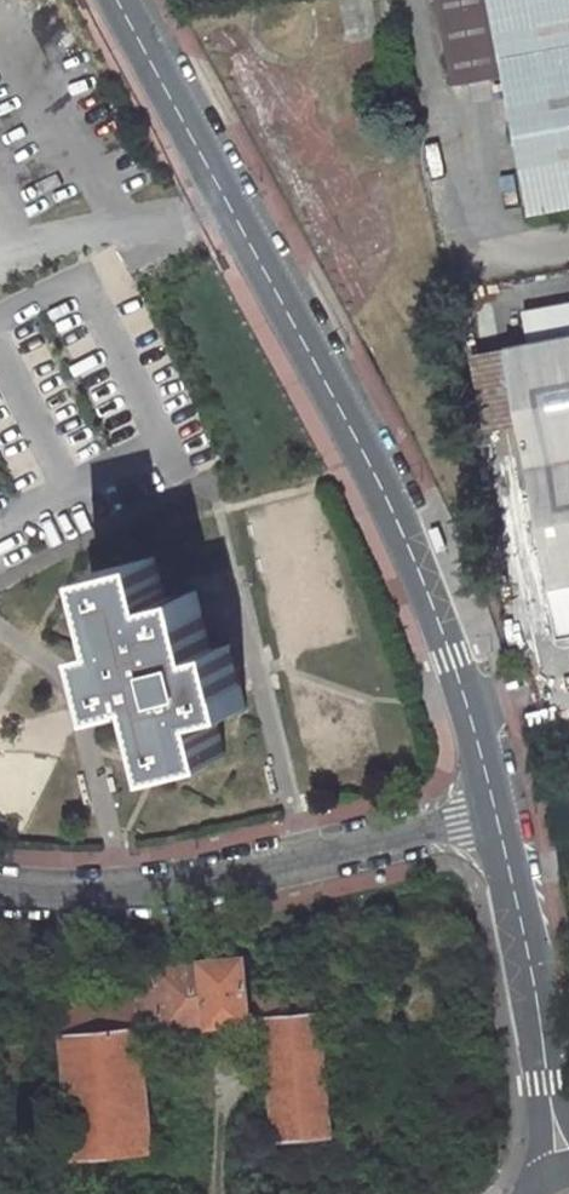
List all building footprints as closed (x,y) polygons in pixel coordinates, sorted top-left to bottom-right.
[(457,71),(503,63),(492,0),(445,0),(457,71)] [(534,206),(568,200),(568,0),(498,0),(534,206)] [(531,304),(537,336),(514,340),(515,345),(528,417),(562,600),(568,599),(568,297),(531,304)] [(484,350),(496,422),(528,417),(515,345),(484,350)] [(153,560),(95,574),(115,646),(96,651),(111,709),(146,702),(165,767),(225,754),(215,716),(247,708),(230,647),(212,651),(198,593),(164,600),(153,560)] [(249,947),(138,957),(139,971),(63,978),(77,1147),(154,1141),(145,1020),(274,1010),(324,1006),(321,978),(252,984),(249,947)] [(335,1125),(324,1006),(274,1010),(284,1128),(286,1128),(331,1125),(335,1125)] [(288,1148),(333,1144),(331,1125),(286,1128),(288,1148)]
